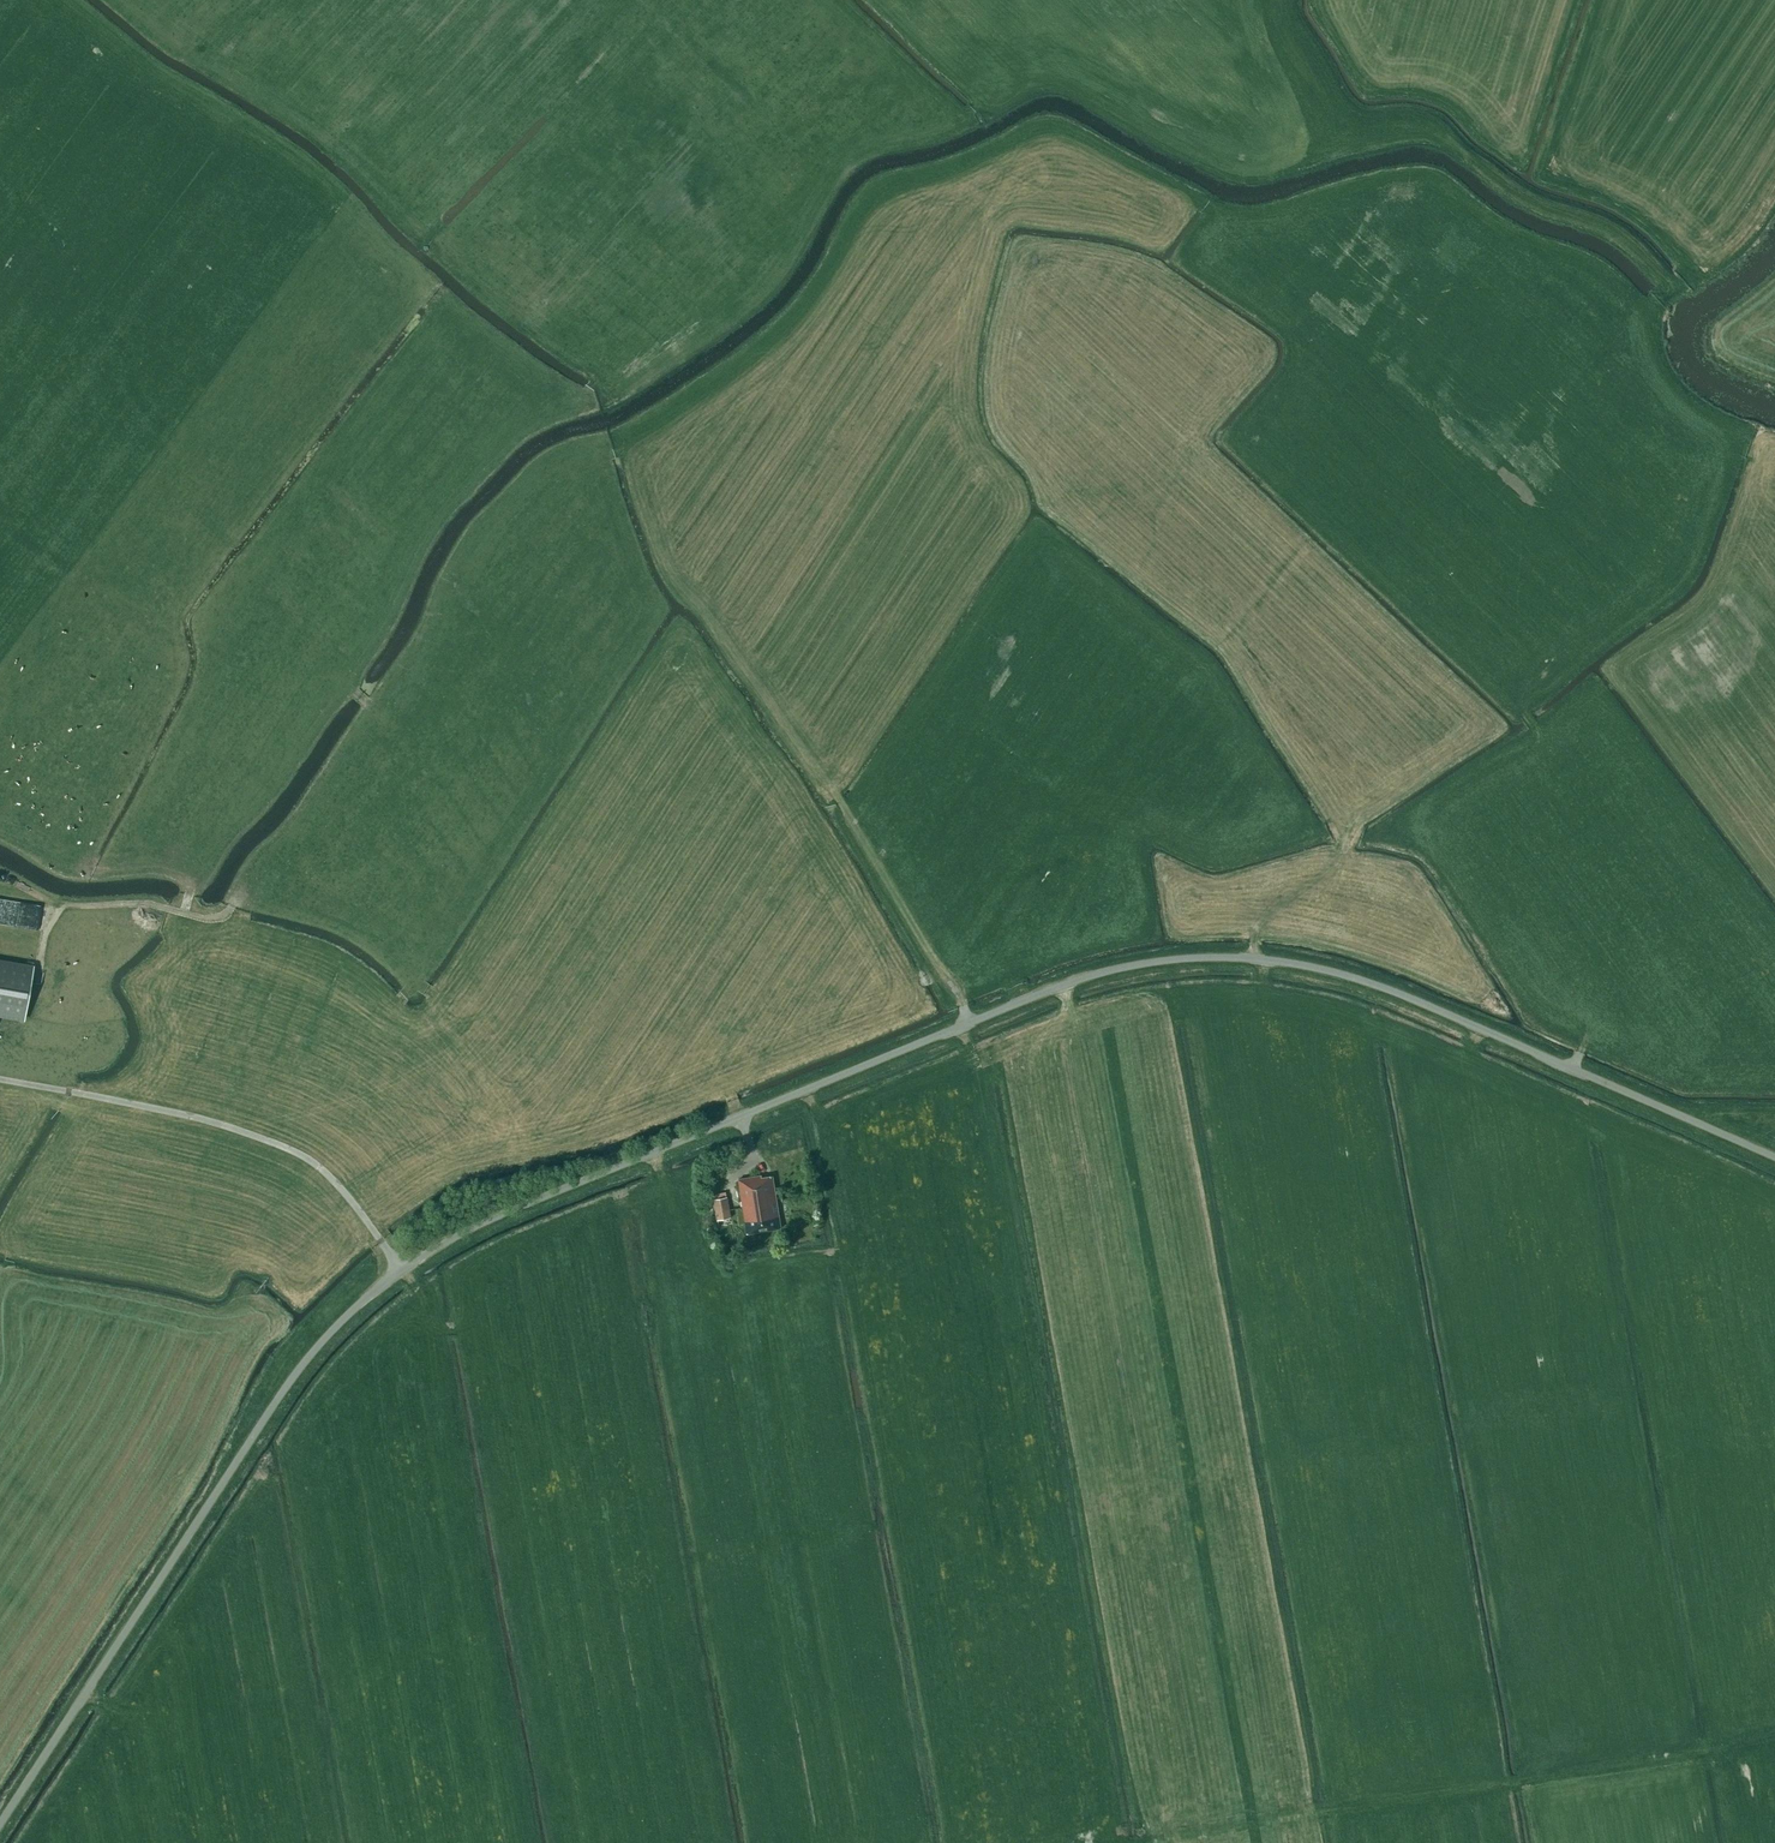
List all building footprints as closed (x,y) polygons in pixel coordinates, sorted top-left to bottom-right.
[(33,922),(36,897),(0,893),(0,919),(33,922)] [(25,1019),(34,968),(0,962),(0,1014),(25,1019)] [(762,1178),(761,1176),(739,1179),(747,1234),(781,1228),(772,1176),(762,1178)] [(714,1200),(717,1221),(731,1217),(728,1197),(727,1192),(713,1194),(714,1200)]
